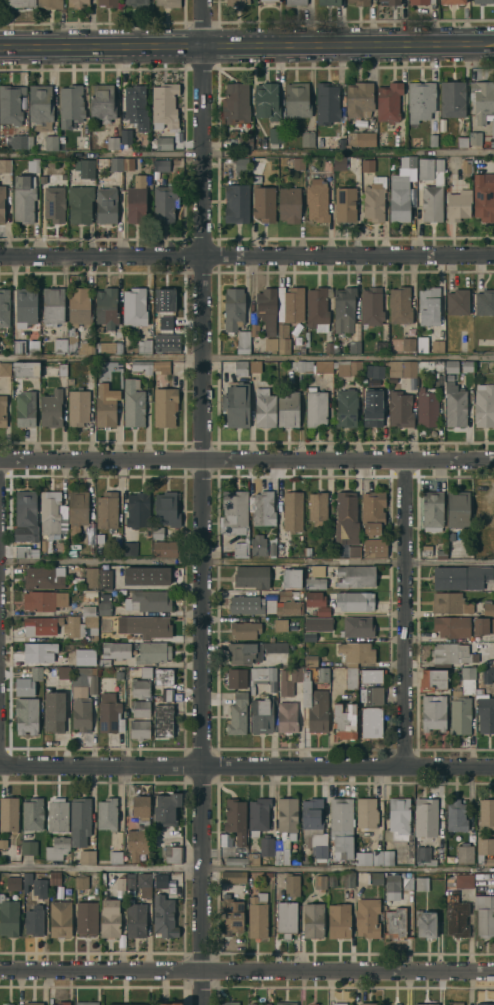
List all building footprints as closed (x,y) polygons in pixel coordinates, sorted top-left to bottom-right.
[(37,6),(37,0),(62,0),(62,8),(44,8),(44,6),(37,6)] [(124,5),(124,0),(148,0),(149,8),(133,8),(133,5),(124,5)] [(465,81),(465,117),(441,117),(440,82),(465,81)] [(493,86),(493,115),(493,117),(491,117),(491,120),(485,120),(485,125),(476,125),(476,115),(474,115),(474,97),(471,97),(471,93),(470,93),(470,82),(474,82),(474,81),(493,81),(493,86)] [(222,98),(225,98),(225,88),(226,88),(225,83),(248,82),(248,105),(249,105),(250,122),(236,122),(236,123),(226,124),(226,117),(223,117),(222,98)] [(285,84),(291,84),(291,82),(308,82),(308,103),(311,103),(311,117),(286,117),(285,84)] [(317,82),(329,82),(329,84),(345,84),(345,94),(339,94),(339,108),(341,108),(341,117),(339,117),(339,121),(330,121),(330,125),(317,125),(317,82)] [(373,82),(373,96),(374,96),(374,110),(371,110),(369,117),(362,117),(362,118),(347,117),(347,114),(347,110),(347,84),(355,84),(355,82),(373,82)] [(377,86),(389,86),(389,82),(403,82),(403,94),(399,94),(399,112),(400,112),(400,119),(399,119),(399,121),(393,121),(393,122),(388,122),(388,121),(377,121),(377,86)] [(408,82),(420,82),(420,83),(423,83),(423,82),(435,82),(435,88),(436,88),(436,96),(435,96),(435,112),(431,112),(431,119),(418,119),(418,123),(409,123),(409,112),(408,112),(408,82)] [(153,86),(160,86),(160,83),(179,83),(179,95),(174,95),(174,108),(177,108),(177,117),(178,117),(178,120),(179,120),(179,125),(178,125),(178,127),(179,127),(179,131),(169,131),(169,129),(166,129),(166,123),(163,123),(163,128),(153,128),(153,123),(152,123),(153,86)] [(255,84),(261,84),(261,83),(277,83),(278,104),(280,104),(280,121),(269,121),(269,117),(255,117),(255,84)] [(82,84),(82,85),(87,85),(87,95),(82,95),(82,101),(83,101),(83,109),(85,109),(85,118),(82,118),(82,122),(73,122),(73,118),(71,118),(71,128),(60,129),(60,87),(68,87),(68,85),(82,84)] [(90,84),(113,84),(113,92),(114,92),(114,103),(113,103),(113,104),(116,104),(116,118),(111,118),(111,123),(102,123),(102,118),(90,118),(90,84)] [(13,123),(0,123),(0,85),(10,85),(10,86),(26,86),(26,95),(20,95),(20,111),(23,111),(23,119),(22,119),(21,125),(13,125),(13,123)] [(29,85),(51,85),(51,101),(53,101),(53,121),(51,121),(51,130),(33,130),(33,121),(29,121),(29,85)] [(124,86),(127,86),(127,87),(129,87),(129,86),(133,86),(133,85),(146,85),(146,116),(148,116),(149,130),(137,131),(136,122),(129,122),(128,117),(125,117),(124,110),(124,86)] [(269,127),(283,128),(283,142),(269,142),(269,127)] [(121,143),(121,129),(132,129),(132,143),(129,143),(121,143)] [(302,132),(314,132),(314,146),(301,146),(302,132)] [(350,146),(350,148),(347,148),(347,144),(347,132),(356,132),(376,132),(376,146),(350,146)] [(470,132),(481,132),(481,145),(470,144),(470,132)] [(430,134),(437,134),(437,146),(429,146),(430,134)] [(28,148),(27,148),(11,148),(11,135),(27,135),(28,135),(28,148)] [(33,135),(33,139),(36,139),(35,146),(33,146),(33,148),(28,148),(28,135),(33,135)] [(58,150),(45,150),(45,139),(44,139),(44,136),(45,136),(45,135),(58,135),(58,150)] [(253,135),(252,149),(239,149),(239,135),(253,135)] [(172,136),(172,149),(156,149),(156,136),(172,136)] [(107,137),(119,137),(119,149),(107,149),(107,137)] [(468,147),(457,147),(457,137),(468,137),(468,147)] [(334,156),(346,156),(346,165),(345,165),(345,169),(334,169),(334,156)] [(408,156),(416,156),(416,167),(408,167),(408,156)] [(111,171),(110,157),(123,157),(123,158),(123,170),(123,171),(122,171),(111,171)] [(134,157),(134,170),(123,170),(123,158),(134,157)] [(305,170),(293,170),(293,164),(287,164),(287,158),(293,158),(293,157),(305,157),(305,170)] [(27,160),(32,160),(32,158),(39,158),(39,171),(35,171),(35,172),(32,172),(32,171),(27,171),(27,160)] [(248,158),(248,171),(235,171),(235,158),(248,158)] [(418,158),(434,158),(434,182),(427,182),(427,179),(418,179),(418,158)] [(435,170),(435,158),(444,159),(444,185),(435,185),(435,170)] [(11,172),(0,172),(0,159),(11,159),(11,172)] [(80,159),(95,159),(95,178),(80,178),(80,159)] [(169,171),(159,171),(159,178),(153,178),(154,159),(170,160),(169,171)] [(323,171),(323,162),(323,161),(324,161),(324,159),(332,159),(332,161),(332,162),(332,172),(323,171)] [(362,172),(361,159),(374,159),(375,171),(362,172)] [(462,160),(473,160),(472,172),(462,172),(462,160)] [(56,182),(48,182),(48,173),(57,174),(56,182)] [(127,187),(134,187),(134,174),(145,174),(145,181),(146,181),(147,184),(145,184),(145,187),(146,187),(146,222),(127,223),(127,187)] [(410,221),(390,222),(390,197),(391,197),(390,174),(409,174),(409,187),(410,221)] [(486,180),(493,180),(493,197),(493,206),(493,221),(481,221),(481,217),(474,217),(474,174),(483,174),(483,178),(486,178),(486,180)] [(14,187),(14,175),(30,175),(30,176),(35,176),(35,187),(36,187),(36,199),(34,199),(34,223),(21,223),(21,221),(14,221),(14,187)] [(363,190),(364,190),(364,185),(369,185),(369,187),(371,187),(371,182),(373,182),(373,176),(386,176),(386,192),(384,192),(384,222),(371,222),(371,220),(366,221),(366,217),(364,218),(363,190)] [(327,213),(330,213),(330,222),(315,222),(315,219),(308,219),(308,203),(306,203),(306,186),(310,186),(310,184),(311,184),(311,178),(323,178),(323,183),(326,183),(326,186),(327,186),(327,213)] [(154,186),(155,186),(155,181),(157,181),(157,182),(161,182),(161,186),(168,186),(168,185),(169,185),(169,183),(177,183),(177,196),(179,196),(179,207),(174,207),(174,223),(162,223),(162,221),(154,221),(154,186)] [(275,222),(261,222),(261,217),(253,217),(253,215),(252,215),(252,207),(253,207),(253,183),(260,183),(260,187),(275,187),(275,222)] [(249,185),(249,223),(224,222),(224,207),(226,207),(226,198),(224,198),(224,184),(249,185)] [(442,221),(422,221),(422,185),(443,185),(442,221)] [(94,186),(94,200),(91,200),(91,223),(69,223),(69,204),(68,204),(68,186),(94,186)] [(96,188),(109,188),(109,186),(116,186),(116,188),(117,188),(117,223),(97,223),(96,188)] [(44,187),(64,187),(64,198),(65,198),(65,209),(64,209),(64,223),(51,223),(51,218),(44,218),(44,187)] [(300,223),(286,223),(286,219),(279,219),(279,187),(300,187),(300,223)] [(335,187),(356,187),(356,222),(335,222),(335,187)] [(471,193),(471,208),(470,208),(470,217),(460,217),(460,222),(447,222),(447,217),(445,217),(445,205),(447,205),(447,193),(471,193)] [(390,307),(389,307),(389,297),(389,288),(397,288),(397,286),(410,286),(410,307),(412,307),(412,323),(390,323),(390,307)] [(96,290),(103,290),(103,287),(117,287),(117,304),(116,304),(116,310),(119,310),(119,324),(114,324),(114,330),(105,330),(105,323),(96,323),(96,290)] [(145,287),(145,288),(152,288),(152,297),(145,297),(145,311),(147,311),(147,325),(124,325),(124,291),(130,291),(130,287),(145,287)] [(276,321),(275,321),(275,326),(276,326),(276,336),(265,336),(265,328),(264,328),(264,321),(262,321),(262,320),(261,320),(261,317),(256,317),(256,293),(264,293),(264,287),(277,288),(276,321)] [(304,321),(298,321),(298,322),(284,322),(284,292),(289,292),(289,287),(304,287),(304,321)] [(306,289),(314,289),(314,287),(327,287),(333,287),(333,297),(326,297),(327,310),(329,310),(329,323),(328,323),(328,332),(315,332),(315,327),(307,327),(306,289)] [(355,300),(354,321),(356,321),(356,333),(334,333),(334,289),(343,289),(343,287),(357,287),(357,300),(355,300)] [(361,325),(361,290),(362,290),(362,287),(369,287),(382,287),(382,311),(384,311),(384,320),(382,320),(382,325),(372,325),(372,327),(366,327),(366,328),(363,328),(363,325),(361,325)] [(440,318),(429,318),(429,322),(419,322),(419,289),(426,289),(426,287),(440,287),(440,318)] [(15,328),(16,288),(37,288),(37,323),(30,323),(30,324),(26,324),(26,328),(17,328),(15,328)] [(43,288),(64,288),(64,323),(57,323),(57,326),(51,326),(51,323),(43,323),(43,288)] [(68,288),(91,288),(91,305),(90,305),(90,310),(92,310),(92,326),(91,326),(91,327),(83,327),(83,326),(75,326),(75,324),(68,323),(68,288)] [(179,327),(176,327),(176,331),(163,331),(163,332),(161,332),(161,341),(165,341),(166,343),(171,343),(171,353),(153,353),(153,319),(157,319),(156,288),(179,288),(179,327)] [(244,323),(242,323),(242,326),(237,326),(237,328),(237,331),(233,331),(233,335),(227,335),(227,331),(225,331),(225,313),(224,313),(224,292),(226,292),(226,288),(243,288),(243,292),(245,292),(244,323)] [(9,326),(0,326),(0,289),(9,289),(9,326)] [(469,314),(447,314),(447,293),(454,293),(454,289),(469,289),(469,314)] [(483,289),(493,289),(493,314),(475,314),(475,292),(483,293),(483,289)] [(251,324),(259,325),(259,336),(250,336),(251,324)] [(278,324),(289,324),(288,338),(290,338),(290,353),(278,353),(278,324)] [(250,353),(237,353),(237,344),(238,344),(238,331),(250,331),(250,353)] [(154,334),(153,351),(180,351),(181,335),(154,334)] [(427,352),(417,352),(418,336),(427,336),(427,352)] [(85,353),(85,337),(95,337),(95,353),(85,353)] [(277,350),(265,350),(265,337),(277,337),(277,350)] [(415,350),(402,350),(402,338),(415,338),(415,350)] [(67,339),(67,351),(64,351),(64,353),(55,353),(55,339),(67,339)] [(25,353),(13,353),(13,340),(25,340),(25,353)] [(39,340),(39,353),(28,353),(28,340),(39,340)] [(144,340),(152,340),(151,353),(144,353),(144,340)] [(444,340),(444,352),(432,352),(432,340),(436,340),(444,340)] [(360,353),(349,353),(349,341),(360,341),(360,353)] [(387,341),(387,352),(376,352),(376,341),(387,341)] [(100,352),(100,342),(122,342),(122,353),(114,353),(114,352),(112,352),(100,352)] [(333,353),(325,353),(325,342),(333,342),(333,353)] [(91,354),(92,343),(78,343),(77,354),(91,354)] [(39,361),(39,377),(14,377),(14,370),(13,370),(13,362),(39,361)] [(152,371),(152,375),(144,375),(144,369),(142,369),(142,371),(131,371),(131,361),(153,361),(153,371),(152,371)] [(153,361),(169,361),(169,375),(160,375),(160,371),(153,371),(153,361)] [(235,376),(235,361),(247,361),(248,376),(235,376)] [(250,361),(261,361),(261,372),(250,372),(250,361)] [(304,374),(304,372),(296,372),(296,370),(288,370),(288,362),(296,362),(296,361),(306,361),(306,374),(304,374)] [(306,361),(312,361),(312,369),(315,369),(315,361),(332,361),(332,373),(331,373),(331,375),(321,375),(321,374),(319,374),(319,373),(318,373),(318,375),(316,375),(316,373),(312,373),(312,374),(306,374),(306,361)] [(337,377),(337,368),(333,368),(333,362),(337,362),(337,361),(361,361),(361,375),(349,375),(349,377),(337,377)] [(416,361),(416,377),(402,377),(389,377),(389,361),(402,361),(416,361)] [(444,361),(444,372),(433,372),(433,373),(418,373),(418,361),(444,361)] [(458,361),(458,373),(445,373),(445,361),(458,361)] [(473,361),(472,371),(466,371),(466,372),(462,372),(462,371),(462,361),(473,361)] [(11,376),(0,375),(0,362),(11,362),(11,376)] [(58,363),(67,363),(67,376),(58,376),(58,363)] [(383,378),(384,366),(364,365),(364,377),(383,378)] [(275,382),(301,383),(301,371),(276,370),(275,382)] [(99,371),(106,371),(107,382),(108,382),(108,390),(119,390),(119,399),(116,399),(116,426),(96,426),(96,397),(98,397),(98,383),(99,383),(99,371)] [(124,378),(135,378),(135,379),(139,379),(139,389),(135,389),(135,390),(145,390),(145,426),(124,426),(124,378)] [(249,427),(226,427),(226,410),(221,410),(221,394),(226,394),(226,386),(232,386),(232,384),(235,384),(235,381),(243,381),(243,383),(248,383),(249,427)] [(466,426),(446,426),(446,393),(445,393),(445,381),(454,381),(454,385),(457,385),(457,390),(466,390),(466,426)] [(477,383),(493,383),(493,427),(475,427),(475,423),(474,423),(474,401),(475,401),(475,389),(477,389),(477,383)] [(255,388),(269,387),(269,395),(276,395),(276,427),(256,427),(255,388)] [(309,391),(327,391),(327,426),(321,426),(321,427),(306,427),(306,391),(306,387),(309,387),(309,391)] [(40,395),(53,396),(53,388),(62,388),(62,406),(60,406),(60,411),(62,411),(62,426),(47,426),(40,426),(40,395)] [(154,388),(178,388),(178,402),(177,402),(177,411),(175,411),(175,426),(154,426),(154,388)] [(335,427),(335,411),(337,411),(337,390),(346,390),(346,388),(354,388),(354,390),(356,390),(356,397),(358,397),(358,415),(356,415),(356,427),(335,427)] [(438,426),(418,426),(417,391),(419,391),(419,388),(436,388),(436,391),(438,391),(438,426)] [(35,426),(16,426),(17,394),(20,394),(20,390),(35,391),(35,426)] [(69,390),(89,391),(89,412),(89,422),(83,422),(83,426),(68,426),(69,390)] [(278,427),(278,391),(299,391),(299,427),(278,427)] [(390,410),(389,410),(389,400),(390,400),(390,391),(402,391),(402,394),(412,394),(412,404),(411,404),(411,411),(414,411),(414,426),(397,426),(397,425),(390,425),(390,410)] [(383,418),(381,418),(381,426),(370,426),(370,423),(363,423),(363,402),(375,402),(375,398),(383,398),(383,418)] [(253,494),(259,494),(259,490),(273,490),(273,511),(276,511),(276,524),(273,524),(273,525),(253,525),(253,494)] [(37,525),(38,525),(38,526),(38,542),(30,542),(30,540),(14,540),(14,527),(28,527),(28,526),(16,526),(16,525),(16,491),(36,491),(37,525)] [(40,491),(61,491),(61,505),(68,505),(68,533),(60,533),(60,540),(52,540),(52,552),(41,552),(41,521),(40,521),(40,491)] [(88,524),(79,524),(79,527),(80,527),(80,534),(70,534),(70,523),(69,523),(69,491),(88,491),(88,524)] [(97,496),(103,496),(103,491),(118,491),(117,528),(97,528),(97,496)] [(176,491),(176,492),(180,492),(180,499),(176,499),(176,512),(180,512),(181,527),(169,527),(169,524),(155,524),(155,520),(154,521),(154,515),(155,515),(155,505),(154,505),(154,500),(155,500),(155,494),(163,494),(163,491),(176,491)] [(247,525),(249,525),(249,557),(234,557),(234,555),(234,542),(245,542),(245,533),(228,533),(228,536),(225,536),(220,537),(220,516),(223,516),(223,507),(222,507),(222,491),(247,491),(247,525)] [(302,531),(294,531),(294,533),(290,533),(290,530),(284,530),(284,491),(303,491),(302,531)] [(309,508),(307,508),(307,499),(309,499),(309,493),(317,493),(317,491),(327,491),(327,520),(322,520),(322,526),(313,526),(313,520),(309,520),(309,508)] [(337,491),(349,491),(349,496),(357,496),(357,522),(358,522),(358,544),(335,544),(335,523),(337,523),(337,491)] [(362,493),(368,493),(368,491),(385,491),(385,507),(382,507),(382,511),(385,511),(385,523),(382,523),(382,526),(380,526),(380,534),(364,534),(364,524),(362,524),(362,493)] [(443,527),(441,527),(441,531),(435,531),(435,532),(430,532),(430,531),(424,531),(424,526),(423,526),(423,491),(443,491),(443,527)] [(469,491),(469,527),(448,527),(448,491),(469,491)] [(149,515),(151,515),(151,526),(138,526),(138,528),(132,528),(132,526),(126,526),(126,516),(128,516),(128,494),(136,494),(136,492),(149,492),(149,515)] [(166,527),(165,539),(153,539),(153,526),(166,527)] [(266,551),(268,551),(268,555),(265,555),(265,557),(250,557),(250,553),(251,553),(251,538),(255,538),(255,534),(263,534),(263,538),(266,538),(266,551)] [(387,538),(387,557),(374,557),(374,555),(364,555),(363,539),(387,538)] [(153,556),(153,541),(164,541),(168,541),(177,541),(177,546),(183,546),(183,552),(180,552),(180,555),(177,555),(177,556),(153,556)] [(137,555),(123,555),(123,542),(137,542),(137,555)] [(24,557),(24,556),(15,556),(15,546),(30,545),(30,550),(35,550),(35,557),(24,557)] [(422,545),(432,545),(432,555),(422,555),(422,545)] [(360,546),(360,557),(349,557),(348,546),(360,546)] [(435,558),(435,549),(446,549),(446,558),(435,558)] [(268,565),(269,588),(255,588),(255,586),(234,586),(234,574),(236,574),(236,566),(268,565)] [(305,588),(305,578),(310,578),(310,575),(311,575),(311,565),(324,565),(324,576),(314,576),(314,578),(326,578),(326,589),(305,588)] [(375,566),(375,586),(362,586),(362,587),(350,587),(350,586),(347,586),(347,587),(337,587),(337,581),(341,581),(341,576),(336,576),(336,566),(344,566),(344,565),(375,566)] [(170,566),(170,584),(123,584),(123,566),(170,566)] [(493,567),(493,579),(488,579),(488,582),(483,582),(483,589),(433,589),(433,566),(493,567)] [(55,567),(55,576),(65,576),(65,588),(34,587),(34,589),(24,589),(24,575),(26,575),(26,567),(55,567)] [(86,567),(98,567),(98,587),(86,587),(86,567)] [(301,587),(283,587),(283,569),(284,569),(284,568),(301,568),(301,587)] [(99,569),(112,569),(112,588),(99,588),(99,580),(99,569)] [(167,591),(167,598),(171,598),(171,611),(139,610),(139,609),(131,609),(131,590),(167,591)] [(279,599),(279,590),(292,590),(302,591),(302,599),(279,599)] [(29,611),(29,609),(23,609),(23,592),(28,592),(28,591),(55,591),(55,592),(68,592),(68,606),(62,606),(62,608),(57,608),(57,606),(55,606),(55,611),(29,611)] [(305,606),(305,591),(322,592),(322,595),(326,595),(326,606),(305,606)] [(370,593),(374,593),(374,610),(370,610),(342,610),(340,610),(340,606),(335,606),(335,592),(370,592),(370,593)] [(447,613),(447,612),(433,612),(433,592),(462,592),(462,597),(464,597),(464,603),(473,603),(473,612),(461,612),(461,613),(447,613)] [(110,593),(110,602),(111,602),(112,615),(99,615),(99,602),(100,602),(100,593),(110,593)] [(259,596),(259,603),(264,603),(264,613),(230,613),(230,610),(229,610),(229,603),(230,603),(230,596),(259,596)] [(276,614),(276,602),(283,602),(283,601),(290,601),(290,600),(294,600),(294,601),(301,601),(301,603),(303,603),(303,614),(276,614)] [(491,603),(493,603),(493,615),(483,616),(484,600),(491,600),(491,603)] [(97,605),(97,615),(82,615),(82,605),(97,605)] [(317,616),(317,607),(330,607),(330,616),(317,616)] [(67,632),(63,632),(63,623),(67,623),(67,615),(79,616),(79,623),(85,623),(85,636),(79,636),(79,637),(67,637),(67,632)] [(98,640),(93,640),(93,634),(90,634),(90,627),(85,627),(85,622),(82,622),(82,616),(85,616),(86,615),(98,615),(98,640)] [(56,617),(62,616),(62,625),(56,625),(57,634),(36,634),(36,636),(25,636),(25,626),(24,626),(23,617),(56,617)] [(141,632),(126,633),(126,617),(140,616),(151,616),(161,616),(161,617),(169,617),(169,624),(172,624),(172,637),(150,637),(150,640),(141,640),(141,632)] [(339,636),(340,634),(340,630),(343,630),(343,616),(371,616),(371,624),(374,624),(374,636),(339,636)] [(332,617),(332,618),(333,618),(333,624),(332,624),(332,631),(304,630),(304,620),(305,620),(305,617),(332,617)] [(458,637),(458,638),(447,638),(447,637),(439,637),(439,630),(433,630),(433,617),(470,617),(470,637),(458,637)] [(488,618),(493,618),(493,633),(488,633),(488,634),(480,634),(480,636),(473,636),(473,617),(488,617),(488,618)] [(287,631),(274,631),(274,618),(287,619),(287,631)] [(236,621),(236,622),(243,622),(250,622),(261,622),(261,623),(263,623),(263,627),(261,627),(261,633),(256,633),(256,639),(235,639),(235,634),(231,634),(231,621),(236,621)] [(316,633),(316,640),(304,640),(304,632),(316,633)] [(122,658),(122,660),(115,660),(115,658),(102,658),(102,642),(110,642),(110,643),(131,643),(131,658),(122,658)] [(166,642),(166,645),(171,645),(171,659),(166,659),(166,662),(152,662),(152,664),(135,664),(135,656),(139,656),(139,648),(134,648),(134,643),(139,643),(139,642),(166,642)] [(371,642),(371,648),(375,648),(375,662),(357,662),(357,666),(347,666),(347,662),(345,662),(345,658),(344,658),(344,656),(345,656),(345,652),(337,652),(337,643),(346,643),(346,642),(371,642)] [(28,662),(28,661),(24,661),(24,644),(27,644),(27,643),(48,643),(57,643),(58,652),(53,652),(53,662),(28,662)] [(256,643),(256,652),(255,652),(255,653),(260,653),(260,660),(255,660),(255,662),(252,662),(252,664),(230,664),(230,650),(227,650),(227,643),(256,643)] [(433,663),(433,656),(431,656),(431,650),(434,650),(434,643),(459,643),(459,644),(468,644),(468,653),(479,653),(479,662),(460,662),(460,657),(458,657),(458,663),(433,663)] [(317,655),(317,666),(305,666),(305,655),(317,655)] [(68,656),(68,666),(56,666),(56,656),(68,656)] [(43,679),(31,680),(31,666),(42,666),(43,679)] [(152,667),(152,678),(141,678),(141,666),(152,667)] [(71,698),(71,673),(72,673),(72,667),(77,667),(96,667),(96,674),(97,674),(97,694),(89,694),(89,685),(87,685),(87,698),(91,698),(91,732),(79,732),(79,729),(72,728),(73,709),(73,698),(71,698)] [(267,667),(276,667),(276,680),(267,680),(267,683),(253,683),(253,684),(251,684),(251,667),(267,667)] [(302,667),(302,679),(287,680),(287,685),(278,685),(278,668),(302,667)] [(304,681),(304,667),(329,667),(329,682),(321,681),(321,683),(309,683),(309,690),(328,690),(328,732),(308,731),(308,706),(304,706),(304,702),(304,681)] [(357,689),(346,689),(346,667),(357,667),(357,689)] [(463,694),(462,679),(461,679),(461,667),(476,667),(476,679),(475,679),(475,694),(463,694)] [(482,667),(493,667),(493,680),(492,680),(492,683),(483,683),(483,677),(482,677),(482,667)] [(247,688),(228,688),(228,668),(247,669),(247,688)] [(446,673),(449,673),(449,676),(446,676),(446,678),(449,678),(449,680),(446,680),(446,689),(433,689),(433,690),(431,690),(431,689),(429,689),(429,686),(420,686),(420,677),(422,678),(422,668),(423,668),(423,669),(446,669),(446,673)] [(154,669),(173,669),(173,673),(174,673),(174,681),(173,681),(173,685),(154,685),(154,669)] [(386,669),(386,676),(382,676),(382,683),(366,683),(366,685),(363,685),(363,683),(361,683),(361,669),(386,669)] [(70,694),(61,694),(62,676),(70,676),(70,680),(70,694)] [(15,696),(15,677),(30,678),(30,680),(35,680),(35,696),(15,696)] [(132,680),(132,678),(136,678),(136,680),(150,680),(150,696),(144,696),(144,698),(137,698),(137,696),(132,696),(132,680)] [(382,704),(364,704),(364,697),(366,697),(366,688),(368,688),(368,690),(372,690),(372,687),(382,687),(382,704)] [(471,733),(451,733),(451,700),(452,700),(452,690),(457,690),(457,687),(461,687),(461,694),(468,694),(468,697),(471,697),(471,733)] [(483,697),(493,697),(493,733),(479,733),(479,714),(477,714),(477,698),(477,694),(476,694),(476,688),(483,688),(483,693),(483,697)] [(173,701),(162,701),(162,689),(173,689),(173,701)] [(226,734),(226,731),(225,730),(225,727),(226,726),(226,723),(227,723),(227,720),(230,720),(230,704),(234,704),(234,691),(247,691),(247,704),(246,704),(246,734),(226,734)] [(446,728),(446,731),(440,731),(440,728),(429,728),(429,731),(423,732),(423,728),(422,728),(422,695),(431,695),(431,698),(437,698),(437,695),(446,695),(446,728)] [(251,699),(264,699),(264,698),(268,698),(268,696),(273,696),(273,731),(271,731),(271,733),(251,733),(251,699)] [(38,731),(37,731),(37,735),(29,735),(29,731),(25,731),(25,735),(17,735),(17,731),(16,731),(16,716),(15,716),(15,698),(38,698),(38,731)] [(150,700),(150,716),(133,716),(133,711),(131,711),(131,705),(133,705),(133,700),(150,700)] [(303,706),(303,717),(298,717),(298,733),(278,732),(278,701),(291,701),(291,700),(297,700),(297,702),(304,702),(304,706),(303,706)] [(99,702),(121,702),(121,712),(118,712),(118,718),(125,718),(125,731),(118,731),(118,732),(99,732),(99,702)] [(341,712),(344,712),(344,703),(356,703),(355,731),(356,731),(356,738),(354,738),(354,740),(349,740),(349,738),(339,738),(339,735),(335,735),(335,727),(333,727),(333,703),(341,703),(341,712)] [(154,705),(173,705),(173,709),(174,709),(174,717),(173,717),(173,725),(174,725),(174,732),(173,732),(173,737),(154,737),(154,705)] [(382,738),(369,738),(369,741),(363,741),(363,737),(361,737),(361,707),(382,707),(382,738)] [(44,708),(66,708),(66,720),(64,720),(64,726),(66,726),(66,732),(53,732),(53,731),(45,731),(44,708)] [(150,720),(150,738),(143,738),(143,740),(136,740),(136,738),(130,738),(130,720),(150,720)] [(154,825),(154,806),(157,806),(157,795),(163,795),(169,795),(169,793),(172,793),(172,792),(181,792),(181,806),(174,806),(174,812),(177,812),(177,825),(154,825)] [(128,830),(138,830),(138,820),(139,820),(139,816),(133,816),(132,795),(149,795),(149,830),(148,830),(148,853),(139,853),(139,862),(130,862),(130,850),(128,850),(128,830)] [(23,801),(24,801),(24,798),(30,798),(33,797),(33,796),(38,796),(38,797),(43,797),(43,809),(44,809),(44,819),(43,819),(43,829),(23,829),(23,801)] [(246,846),(237,846),(236,831),(232,831),(232,830),(226,830),(226,829),(224,829),(224,819),(226,819),(226,813),(225,813),(225,802),(226,802),(226,796),(238,796),(238,799),(246,799),(245,829),(246,846)] [(249,799),(256,799),(256,796),(271,796),(271,805),(268,805),(268,828),(259,828),(258,835),(250,835),(250,828),(249,828),(249,799)] [(297,830),(296,830),(296,831),(289,831),(289,846),(282,846),(281,862),(275,862),(275,838),(281,838),(281,830),(277,830),(278,796),(297,796),(297,830)] [(323,826),(322,826),(322,831),(327,831),(327,843),(328,843),(328,856),(326,856),(326,860),(316,860),(316,856),(312,856),(312,844),(311,844),(311,845),(306,845),(306,834),(302,834),(302,826),(302,823),(301,823),(301,804),(302,804),(302,799),(308,799),(308,796),(323,796),(323,826)] [(330,796),(353,796),(353,857),(340,857),(340,849),(333,849),(333,834),(330,834),(330,796)] [(356,796),(376,796),(376,805),(376,809),(378,809),(378,821),(376,821),(376,826),(357,826),(356,796)] [(409,830),(413,830),(413,855),(408,855),(408,842),(406,843),(405,843),(404,844),(400,844),(398,844),(395,845),(394,845),(393,844),(393,839),(384,839),(384,827),(389,827),(389,796),(409,796),(409,830)] [(415,796),(437,797),(437,834),(415,834),(415,796)] [(0,797),(18,797),(18,831),(0,831),(0,797)] [(48,801),(52,801),(52,797),(64,798),(64,801),(68,801),(68,832),(48,831),(48,801)] [(71,801),(72,801),(72,798),(78,798),(78,797),(91,797),(91,835),(87,835),(86,846),(71,846),(71,801)] [(117,831),(111,831),(111,829),(97,829),(97,801),(105,801),(105,797),(117,797),(117,831)] [(447,802),(452,802),(452,797),(459,797),(459,802),(466,802),(466,811),(465,811),(465,818),(468,818),(468,829),(447,829),(447,802)] [(479,797),(493,797),(493,827),(486,827),(486,823),(484,823),(484,825),(480,825),(480,823),(479,823),(479,797)] [(486,836),(493,836),(493,852),(483,852),(483,856),(493,856),(493,863),(483,863),(477,863),(477,852),(477,829),(483,829),(483,832),(486,832),(486,836)] [(260,836),(263,836),(263,832),(269,832),(269,835),(273,835),(273,845),(274,845),(274,854),(260,854),(260,836)] [(59,837),(59,836),(64,836),(64,837),(70,837),(70,850),(67,850),(67,858),(63,858),(63,860),(47,859),(47,846),(53,846),(53,837),(59,837)] [(22,841),(37,841),(37,854),(22,854),(22,841)] [(457,844),(461,844),(461,841),(469,841),(469,844),(473,844),(473,861),(457,861),(457,844)] [(415,843),(430,844),(430,856),(436,856),(436,862),(416,862),(416,858),(415,858),(415,843)] [(182,863),(164,863),(164,856),(171,856),(171,846),(182,846),(182,863)] [(356,862),(356,849),(370,849),(370,847),(382,847),(382,862),(356,862)] [(384,847),(393,848),(393,862),(384,862),(384,847)] [(95,850),(95,864),(80,864),(80,850),(95,850)] [(122,851),(122,863),(110,863),(110,862),(108,862),(107,859),(110,859),(110,851),(122,851)] [(259,865),(225,864),(225,857),(248,857),(248,852),(259,852),(259,865)] [(221,869),(246,869),(246,881),(221,880),(221,871),(221,869)] [(355,885),(342,885),(342,869),(355,870),(355,871),(355,885)] [(386,870),(400,870),(400,874),(400,898),(385,898),(385,873),(386,873),(386,871),(386,870)] [(61,871),(61,884),(49,884),(50,871),(61,871)] [(152,871),(155,871),(155,874),(167,874),(167,888),(155,888),(155,875),(152,875),(152,873),(152,871)] [(299,894),(288,894),(288,890),(285,890),(285,873),(286,873),(286,871),(292,871),(292,873),(299,873),(299,894)] [(24,884),(24,872),(32,872),(32,884),(24,884)] [(328,872),(336,872),(337,884),(328,884),(328,872)] [(382,872),(382,883),(371,883),(371,872),(382,872)] [(473,872),(473,886),(455,886),(455,872),(473,872)] [(152,875),(152,886),(151,886),(151,897),(140,897),(141,886),(137,886),(137,873),(152,873),(152,875)] [(327,887),(324,887),(324,889),(320,889),(320,887),(314,887),(314,873),(326,873),(327,887)] [(415,875),(428,875),(428,889),(415,889),(415,875)] [(6,890),(21,890),(21,876),(6,876),(6,890)] [(88,876),(88,888),(75,888),(75,876),(88,876)] [(125,895),(117,895),(117,877),(125,877),(125,895)] [(135,890),(126,889),(127,877),(135,878),(135,890)] [(413,877),(413,889),(402,889),(403,877),(413,877)] [(47,898),(38,898),(38,894),(33,894),(33,879),(47,879),(47,898)] [(243,930),(223,930),(223,920),(224,920),(224,908),(222,908),(222,891),(230,891),(230,897),(232,897),(232,899),(243,899),(243,930)] [(248,902),(249,902),(249,894),(257,894),(257,891),(267,891),(267,899),(266,899),(266,902),(267,902),(267,936),(249,936),(248,902)] [(7,934),(0,934),(0,893),(4,893),(4,897),(8,897),(8,900),(18,900),(18,937),(7,937),(7,934)] [(446,916),(445,916),(445,907),(446,907),(446,893),(457,893),(457,900),(469,900),(469,913),(466,913),(466,923),(469,923),(469,936),(453,936),(453,933),(446,933),(446,916)] [(476,893),(493,893),(493,933),(493,936),(490,936),(482,936),(479,936),(479,933),(477,933),(477,907),(476,907),(476,893)] [(154,894),(164,894),(164,899),(174,899),(174,926),(178,926),(178,936),(173,936),(173,938),(161,938),(161,932),(154,932),(154,894)] [(356,897),(379,897),(379,911),(376,911),(376,920),(379,920),(379,936),(363,936),(363,934),(356,934),(356,897)] [(101,899),(108,899),(108,904),(110,904),(110,899),(120,899),(120,937),(101,937),(101,899)] [(71,936),(50,936),(50,901),(71,901),(71,936)] [(350,936),(329,936),(329,903),(335,903),(335,901),(350,901),(350,936)] [(76,902),(98,902),(98,933),(96,933),(96,936),(88,936),(88,933),(86,933),(86,935),(78,935),(78,933),(76,933),(76,902)] [(297,902),(297,931),(290,931),(290,936),(283,936),(283,931),(277,931),(277,902),(297,902)] [(303,902),(323,902),(323,936),(303,936),(303,902)] [(43,936),(32,936),(32,933),(25,933),(25,927),(24,927),(24,917),(25,917),(25,910),(32,910),(32,909),(33,909),(33,904),(36,904),(36,903),(39,903),(39,904),(42,904),(42,909),(43,909),(43,936)] [(127,903),(146,903),(145,937),(126,937),(127,903)] [(405,935),(392,935),(392,936),(387,936),(387,915),(385,915),(385,909),(394,909),(394,905),(405,905),(405,935)] [(417,935),(417,915),(415,915),(415,908),(422,908),(422,910),(435,910),(436,935),(417,935)]
